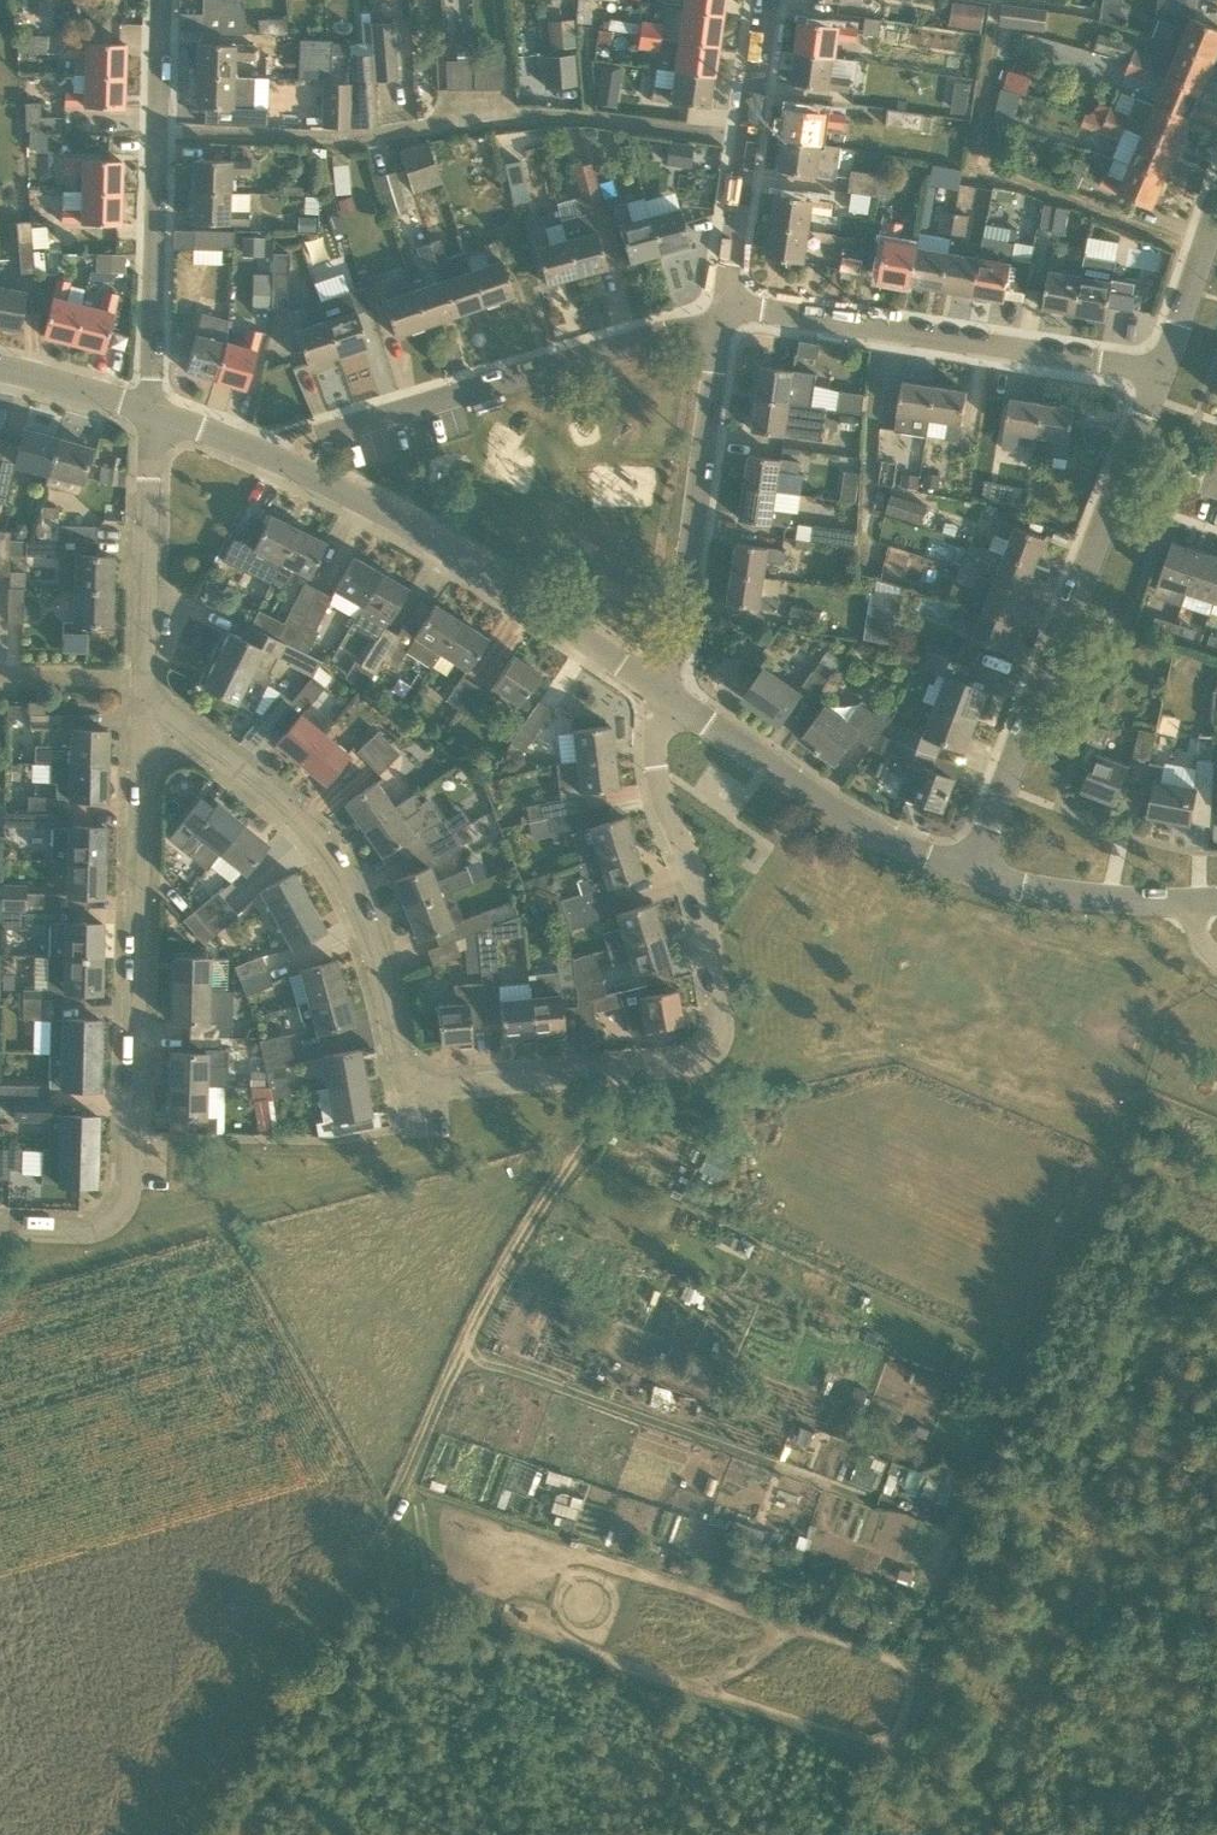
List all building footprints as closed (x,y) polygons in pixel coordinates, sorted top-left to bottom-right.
[(243,0),(203,0),(202,16),(206,16),(205,31),(202,30),(202,32),(246,34),(243,0)] [(721,14),(723,0),(685,0),(683,9),(721,14)] [(1101,16),(1120,17),(1121,0),(1103,0),(1101,16)] [(1197,0),(1159,0),(1157,18),(1168,22),(1169,22),(1187,29),(1180,47),(1214,62),(1216,55),(1216,28),(1195,18),(1197,0)] [(954,3),(951,25),(982,30),(985,7),(954,3)] [(1045,29),(1047,10),(1003,5),(1001,24),(1045,29)] [(717,45),(721,14),(683,9),(679,40),(717,45)] [(550,47),(576,45),(574,17),(549,19),(550,47)] [(880,35),(882,19),(865,17),(863,33),(880,35)] [(857,41),(859,28),(802,20),(797,51),(835,57),(837,38),(857,41)] [(399,79),(397,55),(394,22),(370,24),(373,55),(372,55),(374,81),(375,81),(399,79)] [(640,34),(660,37),(662,24),(642,22),(640,34)] [(658,50),(660,37),(640,34),(638,47),(658,50)] [(21,52),(47,53),(47,36),(21,35),(21,52)] [(1131,61),(1150,69),(1167,76),(1202,91),(1214,62),(1180,47),(1159,38),(1152,56),(1136,49),(1131,61)] [(456,56),(472,56),(472,39),(455,40),(456,56)] [(300,40),(300,57),(330,58),(331,41),(300,40)] [(675,70),(713,76),(717,45),(679,40),(675,70)] [(1063,40),(1059,49),(1089,60),(1092,50),(1063,40)] [(86,74),(124,75),(125,43),(67,41),(67,54),(87,55),(86,74)] [(255,58),(255,45),(197,43),(196,74),(234,76),(235,57),(255,58)] [(832,75),(835,57),(797,51),(793,83),(850,91),(852,78),(832,75)] [(378,125),(375,81),(374,81),(372,55),(352,57),(351,127),(378,125)] [(552,57),(555,86),(570,85),(568,56),(552,57)] [(475,89),(474,60),(460,61),(461,89),(475,89)] [(489,89),(488,60),(474,60),(475,89),(489,89)] [(502,60),(488,60),(489,89),(503,88),(502,60)] [(461,89),(460,61),(446,61),(447,89),(461,89)] [(1150,69),(1131,61),(1126,73),(1145,81),(1150,69)] [(601,65),(598,85),(619,88),(621,68),(601,65)] [(651,99),(708,107),(713,76),(675,70),(666,69),(664,87),(653,86),(651,99)] [(122,107),(124,75),(86,74),(85,92),(65,92),(65,105),(122,107)] [(195,106),(205,107),(253,108),(254,77),(234,76),(196,74),(195,106)] [(1155,105),(1190,120),(1202,91),(1167,76),(1155,105)] [(951,108),(966,110),(970,83),(956,81),(951,108)] [(349,127),(349,103),(350,84),(326,84),(325,126),(349,127)] [(1106,119),(1125,127),(1143,134),(1178,149),(1190,120),(1155,105),(1137,98),(1130,115),(1111,107),(1106,119)] [(50,102),(26,101),(25,119),(49,120),(50,102)] [(844,128),(846,115),(789,107),(785,138),(822,143),(825,125),(844,128)] [(889,109),(887,125),(922,130),(922,125),(938,127),(940,116),(889,109)] [(1125,127),(1106,119),(1106,121),(1087,113),(1082,125),(1101,133),(1101,131),(1120,139),(1125,127)] [(1143,134),(1131,163),(1166,178),(1178,149),(1143,134)] [(822,143),(785,138),(780,170),(837,178),(842,146),(822,143)] [(413,191),(441,182),(427,141),(399,151),(413,191)] [(674,158),(672,169),(685,170),(688,150),(675,149),(674,158)] [(82,190),(120,192),(121,160),(64,158),(63,171),(83,172),(82,190)] [(192,190),(230,192),(231,173),(250,174),(251,161),(193,159),(192,190)] [(323,190),(325,159),(309,159),(307,189),(323,190)] [(511,195),(528,191),(521,161),(504,165),(511,195)] [(1166,178),(1131,163),(1124,181),(1105,173),(1100,185),(1153,207),(1166,178)] [(606,267),(593,218),(604,215),(590,164),(574,168),(582,197),(574,199),(578,215),(561,220),(566,239),(576,275),(606,267)] [(877,196),(881,174),(852,170),(849,192),(877,196)] [(405,210),(401,195),(394,171),(378,176),(389,215),(405,210)] [(119,223),(120,192),(82,190),(82,209),(62,209),(62,222),(119,223)] [(229,210),(230,192),(192,190),(191,222),(249,224),(249,211),(229,210)] [(832,215),(834,202),(777,193),(772,225),(810,230),(812,212),(832,215)] [(649,216),(632,221),(626,202),(614,205),(629,261),(659,253),(649,216)] [(1053,231),(1053,229),(1057,206),(1045,203),(1040,229),(1053,231)] [(649,216),(659,253),(690,244),(680,208),(649,216)] [(951,233),(955,213),(944,211),(940,231),(951,233)] [(965,235),(969,215),(955,213),(951,233),(965,235)] [(911,284),(918,246),(899,243),(903,224),(890,221),(880,278),(911,284)] [(35,272),(33,248),(31,222),(17,223),(21,273),(35,272)] [(984,238),(980,258),(974,295),(1005,300),(1007,289),(1026,292),(1032,262),(1013,258),(1015,244),(1008,242),(1011,228),(987,224),(984,238)] [(576,275),(566,239),(548,244),(543,225),(530,228),(545,284),(576,275)] [(805,262),(810,230),(772,225),(768,256),(805,262)] [(231,231),(218,230),(194,230),(193,248),(231,250),(231,231)] [(441,238),(429,242),(436,261),(448,257),(441,238)] [(471,269),(484,305),(514,295),(495,240),(482,245),(489,263),(471,269)] [(424,265),(436,261),(429,242),(417,246),(424,265)] [(949,252),(918,246),(911,284),(943,289),(949,252)] [(93,252),(95,279),(124,277),(123,250),(93,252)] [(1075,313),(1081,276),(1062,273),(1065,253),(1052,251),(1043,308),(1075,313)] [(974,295),(980,258),(949,252),(943,289),(974,295)] [(271,307),(287,307),(289,254),(273,253),(271,307)] [(861,273),(864,261),(844,256),(841,269),(861,273)] [(471,269),(442,279),(454,315),(484,305),(471,269)] [(1107,318),(1113,281),(1081,276),(1075,313),(1107,318)] [(425,325),(413,290),(395,296),(389,277),(376,281),(395,336),(425,325)] [(73,342),(83,305),(65,301),(70,281),(57,278),(43,334),(73,342)] [(454,315),(442,279),(413,290),(425,325),(454,315)] [(18,329),(25,291),(0,286),(0,326),(18,329)] [(104,350),(110,326),(118,294),(106,290),(101,310),(83,305),(73,342),(104,350)] [(326,320),(338,355),(368,345),(349,291),(337,295),(343,314),(326,320)] [(338,355),(326,320),(308,326),(302,307),(289,311),(308,366),(338,355)] [(215,379),(226,342),(229,322),(201,314),(185,370),(215,379)] [(226,342),(215,379),(246,387),(261,332),(249,328),(243,347),(226,342)] [(793,383),(810,385),(812,372),(762,365),(758,398),(790,402),(793,383)] [(931,418),(936,386),(903,381),(896,430),(908,432),(911,415),(931,418)] [(947,439),(960,441),(968,391),(936,386),(931,418),(950,421),(947,439)] [(857,396),(835,393),(833,408),(855,412),(857,396)] [(807,405),(790,402),(758,398),(753,430),(803,437),(807,405)] [(1038,435),(1043,403),(1011,398),(1003,448),(1016,450),(1018,432),(1038,435)] [(1057,438),(1054,456),(1067,458),(1075,408),(1043,403),(1038,435),(1057,438)] [(15,463),(48,472),(58,437),(57,437),(57,438),(24,429),(20,443),(19,443),(18,444),(20,444),(15,463)] [(58,437),(48,472),(45,484),(79,493),(92,447),(59,438),(59,437),(58,437)] [(750,454),(745,486),(777,491),(780,471),(798,474),(799,461),(750,454)] [(895,485),(898,463),(883,460),(879,483),(895,485)] [(13,475),(0,472),(0,503),(7,504),(13,475)] [(903,473),(901,486),(918,489),(920,476),(903,473)] [(925,473),(924,487),(939,489),(941,475),(925,473)] [(986,479),(982,495),(997,498),(1001,483),(986,479)] [(843,485),(841,500),(856,502),(858,487),(843,485)] [(777,491),(745,486),(741,519),(790,526),(792,513),(774,510),(777,491)] [(922,524),(928,506),(893,494),(887,512),(922,524)] [(58,540),(58,525),(59,507),(41,506),(41,522),(39,522),(39,524),(37,524),(37,540),(58,540)] [(233,554),(247,561),(259,567),(256,573),(272,580),(298,528),(270,514),(265,524),(252,517),(233,554)] [(1006,554),(1036,566),(1046,537),(1000,520),(995,532),(1012,538),(1006,554)] [(58,525),(58,540),(65,541),(96,541),(96,526),(58,525)] [(858,531),(834,528),(822,526),(819,542),(828,543),(856,547),(858,531)] [(326,542),(298,528),(272,580),(281,585),(288,583),(295,569),(309,576),(326,542)] [(10,532),(0,531),(0,575),(9,575),(10,532)] [(796,549),(813,551),(814,541),(797,539),(796,549)] [(58,540),(37,540),(26,540),(26,555),(65,556),(65,541),(58,540)] [(1201,550),(1192,547),(1173,541),(1154,596),(1181,605),(1186,591),(1187,591),(1201,550)] [(785,564),(787,550),(737,542),(733,572),(765,577),(767,562),(785,564)] [(1187,591),(1215,600),(1216,593),(1216,556),(1201,550),(1187,591)] [(77,554),(76,589),(111,590),(112,555),(97,555),(97,553),(96,553),(96,555),(77,554)] [(1025,593),(1036,566),(1006,554),(995,582),(1025,593)] [(354,556),(335,589),(362,605),(381,572),(354,556)] [(961,569),(978,575),(983,563),(966,557),(961,569)] [(974,587),(978,575),(961,569),(956,580),(974,587)] [(381,572),(362,605),(352,622),(367,630),(376,613),(389,621),(408,587),(381,572)] [(762,594),(765,577),(733,572),(729,602),(778,609),(780,597),(762,594)] [(305,582),(291,608),(283,622),(297,630),(319,589),(305,582)] [(1015,620),(1025,593),(995,582),(985,609),(1015,620)] [(8,622),(23,622),(24,588),(9,588),(8,622)] [(111,590),(76,589),(75,620),(63,620),(62,649),(86,650),(87,625),(94,625),(94,627),(95,627),(95,625),(110,625),(111,590)] [(319,589),(297,630),(289,644),(307,653),(318,631),(315,630),(332,597),(319,589)] [(875,592),(871,617),(896,621),(898,621),(902,594),(876,590),(875,590),(875,592)] [(431,667),(432,666),(461,620),(435,603),(417,631),(405,624),(398,634),(383,659),(396,667),(406,651),(431,667)] [(792,605),(789,623),(819,628),(822,610),(792,605)] [(1004,649),(1015,620),(985,609),(978,625),(962,619),(957,631),(1004,649)] [(1156,616),(1152,628),(1173,635),(1176,623),(1156,616)] [(461,620),(432,666),(446,674),(454,661),(467,669),(487,637),(461,620)] [(1176,623),(1173,635),(1193,641),(1197,630),(1176,623)] [(286,643),(270,635),(248,625),(242,638),(230,631),(221,649),(216,647),(217,646),(216,646),(210,657),(216,660),(216,659),(266,683),(269,675),(269,672),(276,656),(279,658),(286,643)] [(364,691),(383,659),(398,634),(384,626),(361,665),(355,661),(345,677),(364,691)] [(1207,646),(1216,649),(1216,637),(1211,635),(1207,646)] [(976,720),(976,719),(988,690),(965,681),(971,666),(932,652),(926,668),(948,676),(937,705),(976,720)] [(492,686),(519,704),(540,672),(514,654),(492,686)] [(236,703),(237,703),(252,710),(266,683),(216,659),(216,660),(208,676),(203,674),(204,673),(203,672),(197,684),(236,703)] [(803,688),(817,697),(834,672),(820,662),(803,688)] [(276,743),(300,763),(325,733),(333,723),(310,704),(333,676),(320,666),(294,699),(305,708),(276,743)] [(765,668),(745,698),(780,723),(801,693),(765,668)] [(459,708),(475,684),(462,675),(446,700),(459,708)] [(488,692),(475,684),(459,708),(473,717),(488,692)] [(274,724),(292,701),(280,691),(261,714),(274,724)] [(46,701),(28,701),(28,713),(30,713),(30,714),(45,714),(46,701)] [(540,727),(543,730),(555,713),(538,701),(510,742),(524,751),(540,727)] [(871,746),(888,722),(861,702),(848,720),(827,705),(803,739),(816,749),(815,750),(819,752),(820,751),(836,763),(855,735),(871,746)] [(965,749),(976,720),(937,705),(926,734),(905,726),(899,741),(937,756),(943,741),(965,749)] [(30,714),(30,729),(60,729),(60,714),(45,714),(30,714)] [(1140,729),(1133,759),(1131,759),(1130,765),(1100,754),(1110,730),(1095,724),(1079,765),(1090,769),(1082,790),(1115,803),(1118,796),(1125,799),(1130,787),(1143,792),(1150,762),(1157,732),(1140,729)] [(576,761),(614,756),(611,725),(573,729),(576,761)] [(35,763),(51,763),(107,765),(107,730),(93,729),(93,728),(91,728),(91,729),(72,729),(72,745),(36,744),(35,763)] [(389,742),(378,731),(357,751),(368,762),(389,742)] [(349,753),(325,733),(300,763),(325,783),(349,753)] [(879,735),(874,751),(889,756),(894,740),(879,735)] [(932,769),(937,756),(899,741),(888,769),(906,776),(900,792),(943,808),(955,778),(932,769)] [(389,742),(368,762),(379,773),(400,753),(389,742)] [(580,792),(604,789),(618,787),(614,756),(576,761),(576,762),(560,764),(564,791),(580,790),(580,792)] [(1164,765),(1150,762),(1143,792),(1154,794),(1150,815),(1190,823),(1194,799),(1213,801),(1215,760),(1197,759),(1196,787),(1161,781),(1164,765)] [(107,765),(51,763),(50,781),(57,781),(57,797),(29,796),(28,811),(65,812),(65,797),(70,797),(70,799),(90,799),(90,801),(91,801),(91,799),(106,800),(107,765)] [(363,829),(394,807),(376,781),(345,803),(363,829)] [(414,793),(394,807),(363,829),(381,854),(397,844),(405,858),(428,845),(453,832),(446,818),(414,835),(404,820),(423,807),(414,793)] [(574,796),(546,802),(524,806),(528,821),(548,817),(549,817),(577,811),(574,796)] [(191,837),(195,831),(220,851),(242,824),(217,804),(213,809),(201,799),(179,827),(191,837)] [(65,827),(65,812),(28,811),(5,811),(4,825),(53,827),(52,860),(69,860),(105,861),(105,860),(104,860),(105,826),(90,826),(90,824),(89,824),(89,826),(69,825),(69,827),(65,827)] [(577,811),(549,817),(552,832),(580,826),(577,811)] [(588,827),(598,857),(634,845),(624,815),(588,827)] [(548,817),(528,821),(531,837),(551,832),(548,817)] [(242,824),(220,851),(246,872),(268,844),(242,824)] [(453,832),(428,845),(435,859),(461,846),(459,842),(470,836),(465,826),(453,832)] [(577,863),(586,892),(560,900),(565,915),(602,903),(598,889),(644,875),(634,845),(598,857),(577,863)] [(88,895),(98,896),(103,896),(104,862),(105,862),(105,861),(69,860),(68,895),(87,895),(87,897),(88,897),(88,895)] [(467,869),(436,881),(430,866),(394,880),(406,909),(453,891),(472,883),(467,869)] [(262,890),(278,918),(308,901),(293,873),(262,890)] [(2,883),(1,906),(55,908),(56,893),(26,892),(26,883),(2,883)] [(195,909),(206,921),(228,902),(217,890),(195,909)] [(453,891),(406,909),(417,938),(459,922),(464,920),(453,891)] [(308,901),(278,918),(294,946),(324,930),(308,901)] [(238,914),(228,902),(206,921),(216,933),(238,914)] [(603,933),(607,948),(661,932),(652,902),(616,913),(620,927),(603,933)] [(607,918),(607,916),(602,903),(565,915),(570,929),(607,918)] [(1,906),(1,927),(25,928),(25,922),(49,923),(55,923),(55,921),(55,908),(1,906)] [(216,933),(206,921),(195,909),(184,920),(204,943),(216,933)] [(477,931),(490,926),(485,912),(464,920),(459,922),(465,936),(477,931)] [(86,922),(55,921),(55,923),(49,923),(48,956),(103,957),(103,956),(102,956),(103,922),(88,922),(88,920),(86,920),(86,922)] [(496,937),(495,925),(495,924),(491,925),(490,926),(477,931),(481,971),(482,983),(484,994),(486,1023),(501,1021),(502,1022),(503,1037),(522,1035),(522,1041),(535,1040),(534,1034),(529,983),(498,986),(496,965),(499,964),(497,938),(496,937)] [(661,932),(607,948),(612,963),(629,958),(634,973),(671,962),(661,932)] [(428,950),(433,965),(460,955),(455,940),(428,950)] [(235,966),(240,980),(268,970),(262,955),(235,966)] [(48,956),(47,989),(47,990),(53,991),(65,991),(101,992),(102,958),(103,958),(103,957),(48,956)] [(208,990),(209,958),(174,957),(173,989),(208,990)] [(572,957),(556,958),(558,971),(528,974),(529,983),(534,1034),(552,1032),(552,1039),(565,1037),(565,1036),(580,1035),(577,1006),(562,1007),(560,986),(575,985),(572,957)] [(302,969),(310,1000),(344,991),(335,960),(302,969)] [(268,970),(240,980),(246,995),(273,984),(268,970)] [(591,998),(606,995),(602,980),(575,986),(577,1002),(591,998)] [(484,994),(482,983),(454,985),(456,1004),(437,1006),(441,1043),(459,1041),(460,1047),(473,1046),(470,1024),(486,1023),(484,994)] [(624,990),(622,991),(624,1006),(629,1031),(683,1022),(677,990),(639,997),(637,987),(624,990)] [(23,989),(23,1004),(53,1004),(53,991),(47,990),(47,989),(34,989),(23,989)] [(207,1022),(208,990),(173,989),(172,1022),(190,1022),(190,1037),(219,1038),(219,1022),(207,1022)] [(344,991),(310,1000),(299,1003),(306,1032),(317,1029),(318,1032),(352,1023),(344,991)] [(577,1002),(577,1006),(580,1035),(582,1054),(597,1052),(595,1028),(593,1012),(591,998),(577,1002)] [(23,1004),(23,1019),(35,1019),(50,1020),(53,1020),(53,1018),(53,1005),(53,1004),(23,1004)] [(65,1019),(53,1018),(53,1020),(50,1020),(48,1052),(63,1052),(100,1054),(100,1052),(99,1052),(100,1019),(85,1018),(85,1017),(84,1017),(84,1018),(65,1018),(65,1019)] [(263,1056),(292,1049),(288,1034),(260,1040),(263,1056)] [(218,1049),(219,1038),(190,1037),(189,1052),(172,1052),(171,1084),(206,1085),(206,1064),(226,1064),(226,1050),(218,1049)] [(292,1049),(263,1056),(273,1098),(292,1094),(285,1067),(295,1064),(292,1049)] [(324,1055),(330,1087),(364,1081),(358,1049),(324,1055)] [(100,1054),(63,1052),(62,1087),(82,1088),(82,1090),(83,1090),(83,1088),(98,1089),(99,1055),(100,1055),(100,1054)] [(335,1119),(323,1121),(316,1122),(318,1135),(331,1135),(360,1130),(357,1116),(370,1113),(364,1081),(330,1087),(335,1119)] [(50,1100),(51,1087),(51,1085),(47,1085),(0,1084),(0,1099),(14,1099),(50,1100)] [(205,1117),(206,1085),(171,1084),(170,1117),(188,1117),(188,1132),(217,1133),(217,1117),(205,1117)] [(252,1098),(272,1099),(270,1088),(252,1088),(252,1098)] [(50,1100),(14,1099),(13,1120),(50,1122),(49,1149),(98,1150),(98,1149),(97,1149),(97,1115),(83,1114),(83,1113),(82,1113),(82,1114),(50,1114),(50,1100)] [(709,1140),(698,1170),(722,1178),(733,1148),(709,1140)] [(10,1148),(0,1148),(0,1178),(10,1178),(10,1167),(22,1167),(22,1149),(10,1148)] [(98,1150),(49,1149),(42,1149),(41,1167),(48,1167),(48,1183),(96,1185),(96,1151),(98,1151),(98,1150)] [(948,1501),(960,1468),(945,1462),(939,1480),(921,1473),(915,1489),(948,1501)] [(956,1499),(948,1525),(875,1503),(863,1541),(951,1567),(970,1503),(956,1499)]
